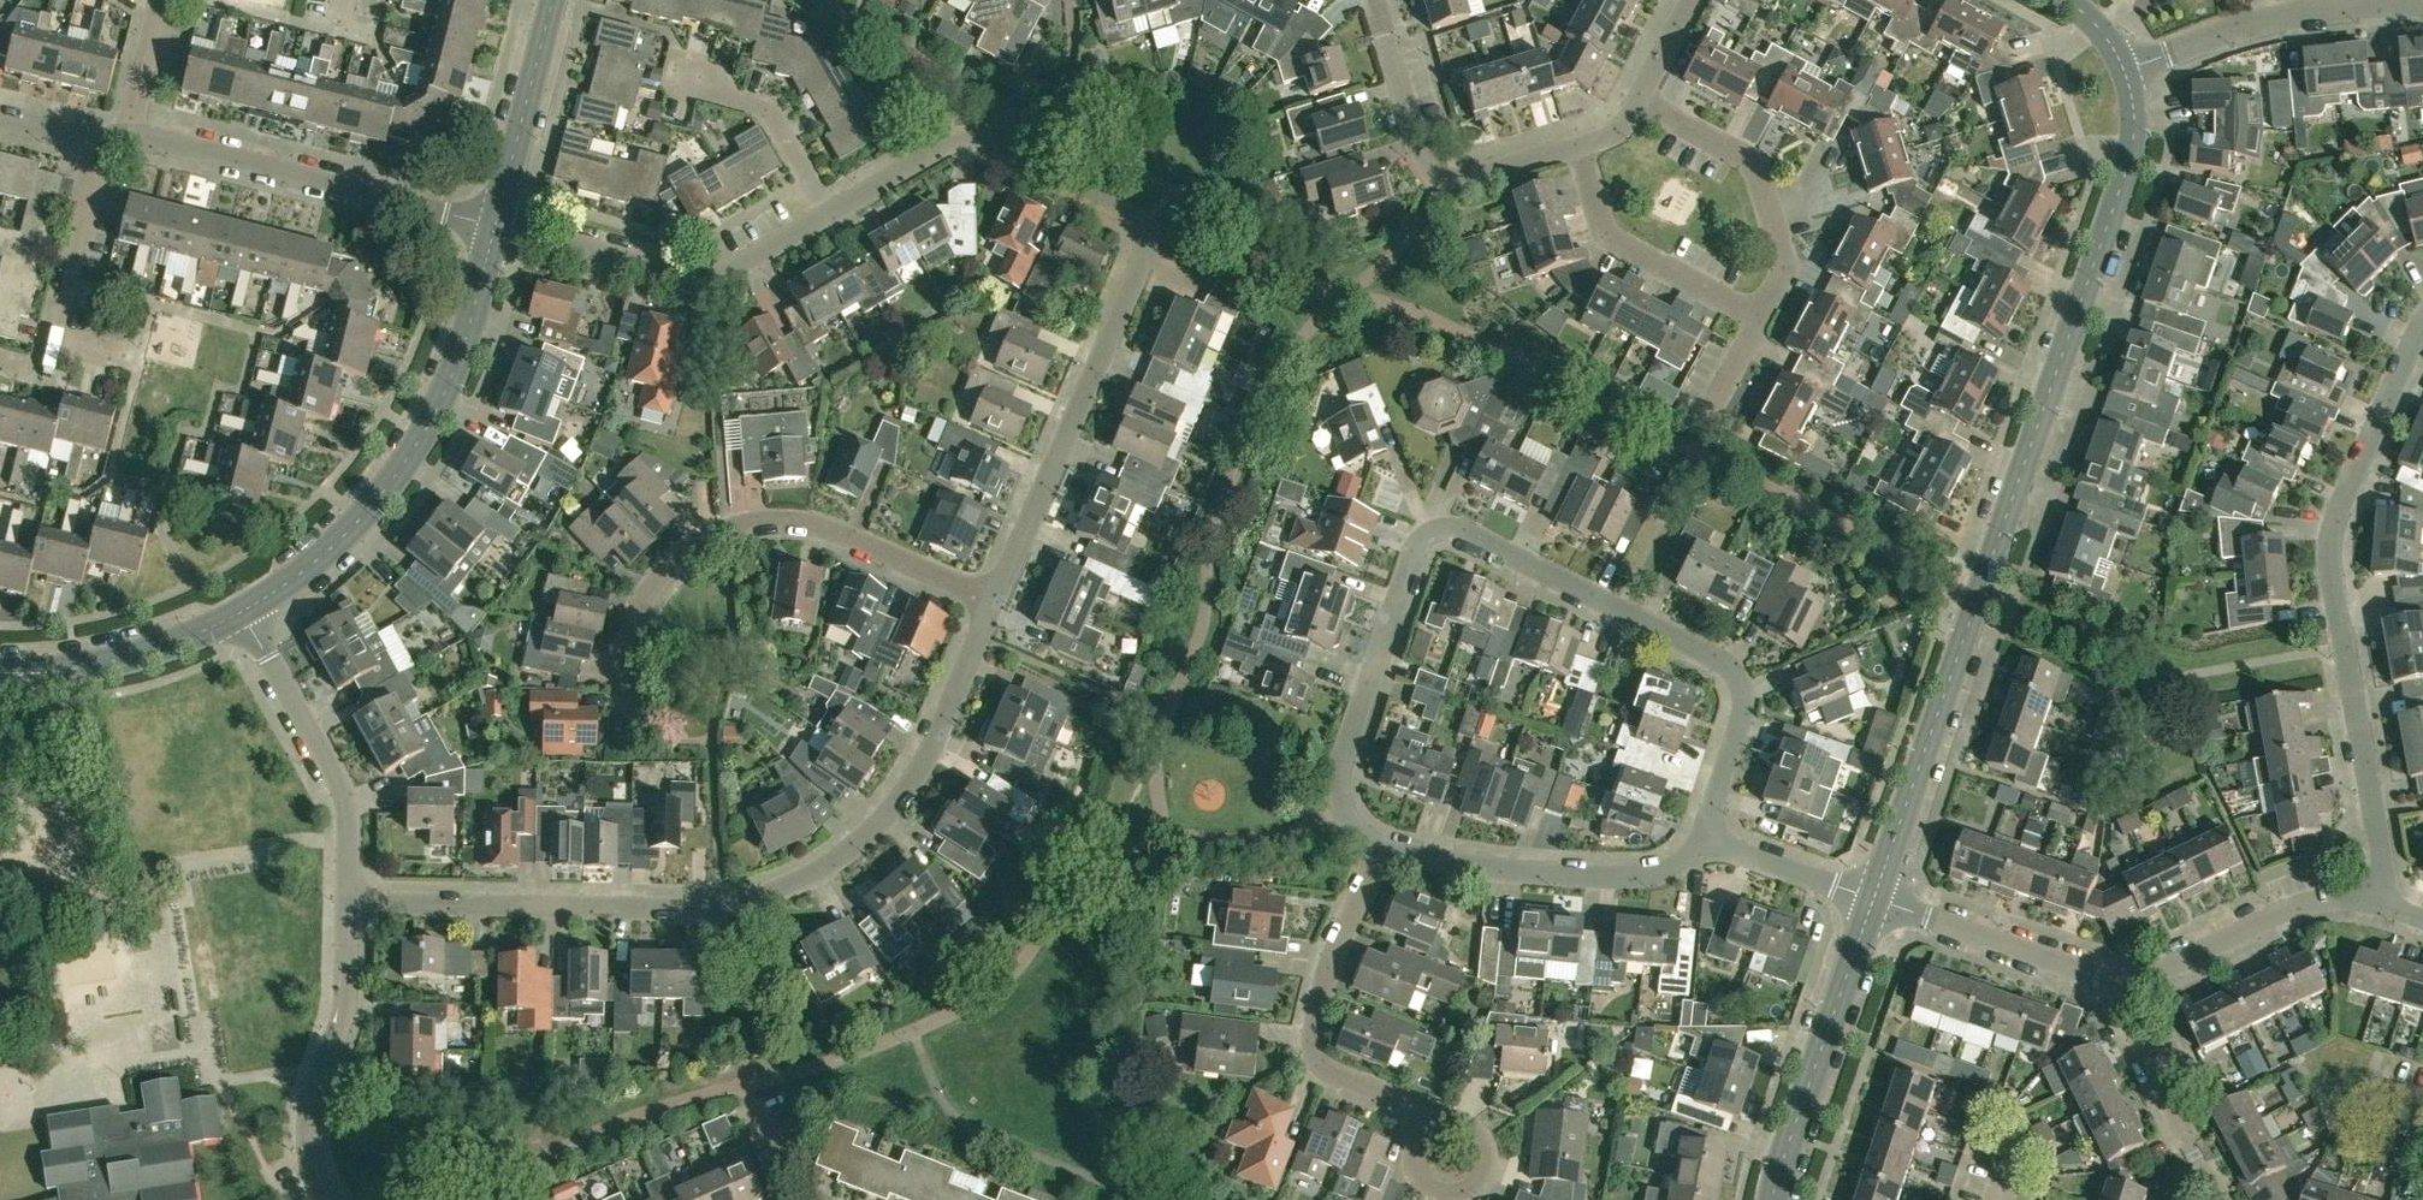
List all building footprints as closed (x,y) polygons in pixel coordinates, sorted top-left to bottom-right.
[(401,9),(416,13),(419,2),(413,0),(403,0),(401,9)] [(486,0),(441,0),(439,7),(419,2),(416,13),(430,17),(432,11),(485,25),(487,16),(482,15),(486,0)] [(660,0),(616,0),(632,4),(630,11),(656,17),(660,0)] [(714,0),(660,0),(656,17),(682,24),(684,17),(708,23),(714,0)] [(764,16),(767,5),(747,0),(714,0),(708,23),(733,30),(731,37),(756,43),(757,43),(764,16)] [(1019,27),(1027,13),(1019,9),(1024,0),(978,0),(975,6),(974,6),(965,21),(986,31),(976,49),(1007,66),(1013,69),(1032,34),(1019,27)] [(1114,12),(1098,16),(1107,46),(1137,37),(1132,21),(1146,17),(1141,0),(1110,0),(1114,12)] [(1146,17),(1151,33),(1202,18),(1206,0),(1141,0),(1146,17)] [(1261,0),(1206,0),(1202,18),(1201,22),(1225,34),(1238,10),(1252,18),(1261,0)] [(1304,35),(1286,25),(1300,0),(1261,0),(1252,18),(1266,25),(1253,49),(1278,63),(1304,35)] [(1418,5),(1421,15),(1427,14),(1432,30),(1469,19),(1463,0),(1433,0),(1418,5)] [(1555,0),(1536,0),(1536,1),(1551,9),(1555,0)] [(1632,9),(1615,0),(1586,0),(1579,12),(1613,30),(1621,16),(1626,19),(1632,9)] [(1632,9),(1637,0),(1615,0),(1632,9)] [(1747,0),(1727,0),(1724,5),(1751,20),(1758,6),(1747,0)] [(1881,0),(1858,0),(1876,9),(1881,0)] [(1876,9),(1892,18),(1882,36),(1898,44),(1893,54),(1901,58),(1909,43),(1922,19),(1909,12),(1915,0),(1881,0),(1876,9)] [(1909,43),(1931,56),(1938,43),(1955,52),(1976,13),(1951,0),(1948,0),(1935,25),(1922,19),(1909,43)] [(915,8),(903,1),(898,10),(910,17),(915,8)] [(1829,1),(1826,6),(1839,14),(1842,8),(1829,1)] [(40,16),(16,10),(4,25),(0,30),(0,55),(8,58),(5,71),(23,76),(21,80),(30,82),(43,30),(37,28),(40,16)] [(482,33),(485,25),(432,11),(430,17),(436,18),(431,38),(473,49),(478,32),(482,33)] [(95,12),(91,26),(103,29),(107,15),(95,12)] [(1511,15),(1516,31),(1527,28),(1522,12),(1511,15)] [(1606,45),(1613,30),(1579,12),(1565,38),(1571,41),(1571,39),(1606,58),(1611,48),(1606,45)] [(30,82),(38,85),(39,80),(56,84),(67,42),(50,37),(52,32),(49,31),(53,16),(41,13),(40,16),(37,28),(43,30),(30,82)] [(2011,67),(2007,55),(1996,58),(1988,54),(2002,28),(1976,13),(1955,52),(1948,65),(1975,79),(1974,78),(2011,67)] [(790,23),(764,16),(757,43),(756,43),(751,61),(776,67),(775,74),(791,79),(817,45),(787,37),(790,23)] [(943,18),(936,31),(955,41),(961,28),(943,18)] [(595,72),(640,84),(647,57),(633,54),(640,29),(601,19),(594,46),(601,48),(595,72)] [(222,20),(218,35),(230,38),(233,23),(222,20)] [(1476,26),(1481,42),(1491,39),(1487,22),(1476,26)] [(99,44),(103,29),(91,26),(88,40),(86,40),(84,46),(67,42),(56,84),(73,88),(72,93),(80,95),(92,48),(94,42),(99,44)] [(1471,45),(1481,42),(1476,26),(1466,29),(1471,45)] [(1544,37),(1559,45),(1564,35),(1549,27),(1544,37)] [(1717,48),(1724,36),(1712,29),(1684,80),(1711,95),(1732,56),(1717,48)] [(272,33),(268,48),(280,51),(284,36),(272,33)] [(1304,35),(1278,63),(1277,63),(1283,84),(1305,77),(1310,95),(1349,83),(1339,51),(1311,60),(1309,52),(1317,44),(1306,33),(1304,35)] [(218,35),(213,55),(193,50),(182,93),(199,97),(198,102),(206,104),(220,51),(226,53),(230,38),(218,35)] [(469,65),(473,49),(431,38),(426,57),(406,52),(403,64),(417,67),(419,61),(472,75),(474,67),(469,65)] [(1588,91),(1606,58),(1571,39),(1571,41),(1559,64),(1547,67),(1546,67),(1553,91),(1575,84),(1588,91)] [(2401,44),(2404,73),(2387,75),(2390,110),(2407,108),(2407,109),(2422,108),(2422,104),(2422,98),(2422,41),(2401,44)] [(90,93),(107,97),(118,55),(101,50),(103,45),(99,44),(94,42),(92,48),(80,95),(88,97),(90,93)] [(2356,94),(2357,103),(2358,106),(2360,109),(2362,111),(2365,112),(2367,112),(2390,110),(2387,75),(2370,77),(2367,47),(2366,47),(2363,42),(2351,43),(2350,49),(2336,50),(2341,96),(2356,94)] [(819,112),(859,88),(845,64),(833,72),(817,45),(791,79),(800,94),(806,90),(819,112)] [(1770,76),(1783,51),(1771,45),(1765,57),(1755,52),(1748,65),(1732,56),(1711,95),(1737,109),(1755,77),(1766,83),(1770,76)] [(322,46),(319,61),(330,64),(334,49),(322,46)] [(2336,50),(2322,52),(2320,46),(2307,48),(2306,53),(2305,54),(2308,83),(2291,85),(2295,120),(2319,117),(2321,117),(2323,116),(2325,114),(2326,111),(2327,108),(2327,107),(2342,105),(2341,96),(2336,50)] [(268,48),(263,68),(244,63),(233,106),(250,110),(248,115),(257,117),(270,64),(276,66),(280,51),(268,48)] [(403,64),(406,52),(391,48),(390,52),(399,66),(403,64)] [(1849,55),(1835,48),(1827,63),(1841,70),(1849,55)] [(244,63),(224,58),(226,53),(220,51),(206,104),(215,106),(216,101),(233,106),(244,63)] [(1767,109),(1794,123),(1815,84),(1801,77),(1808,64),(1783,51),(1770,76),(1781,82),(1767,109)] [(1546,67),(1547,67),(1543,53),(1516,61),(1529,105),(1540,101),(1538,95),(1553,91),(1546,67)] [(381,77),(385,75),(376,60),(373,59),(369,74),(381,77)] [(300,123),(299,128),(307,130),(319,82),(321,77),(327,78),(330,64),(319,61),(315,60),(310,80),(294,76),(283,119),(300,123)] [(469,83),(472,75),(419,61),(417,67),(423,69),(418,88),(455,98),(455,99),(460,100),(465,82),(469,83)] [(1518,108),(1529,105),(1516,61),(1489,69),(1501,107),(1516,102),(1518,108)] [(294,76),(275,71),(276,66),(270,64),(257,117),(265,119),(266,114),(283,119),(294,76)] [(2004,120),(2046,107),(2037,79),(2016,85),(2011,67),(1974,78),(1975,79),(1983,107),(1998,102),(2004,120)] [(651,81),(652,81),(660,83),(663,71),(654,69),(651,81)] [(1485,111),(1501,107),(1489,69),(1462,78),(1475,121),(1487,117),(1485,111)] [(1172,70),(1164,72),(1168,86),(1180,83),(1177,74),(1172,70)] [(634,111),(640,84),(595,72),(589,97),(582,95),(575,122),(613,131),(620,107),(634,111)] [(1882,72),(1875,85),(1885,91),(1892,78),(1882,72)] [(369,74),(364,94),(345,89),(334,131),(350,136),(349,140),(358,142),(370,95),(369,95),(371,90),(377,91),(381,77),(369,74)] [(345,89),(325,84),(327,78),(321,77),(319,82),(307,130),(316,132),(317,127),(334,131),(345,89)] [(1847,117),(1860,92),(1838,80),(1832,93),(1815,84),(1794,123),(1821,137),(1835,111),(1847,117)] [(2248,100),(2248,102),(2233,103),(2232,84),(2194,85),(2195,115),(2213,114),(2213,128),(2218,128),(2262,131),(2259,99),(2248,100)] [(1903,151),(1890,108),(1896,97),(1885,91),(1875,85),(1869,96),(1860,92),(1847,117),(1859,123),(1867,107),(1877,113),(1878,117),(1868,120),(1871,129),(1852,135),(1861,164),(1903,151)] [(449,120),(455,99),(455,98),(418,88),(416,95),(409,100),(429,133),(449,120)] [(859,88),(819,112),(832,134),(825,137),(839,161),(873,141),(861,119),(873,112),(859,88)] [(395,102),(376,97),(377,91),(371,90),(369,95),(370,95),(358,142),(366,145),(367,140),(385,144),(387,139),(385,139),(395,102)] [(408,145),(429,133),(409,100),(402,104),(395,102),(385,139),(387,139),(408,145)] [(661,104),(652,102),(648,120),(657,122),(661,104)] [(1320,102),(1286,112),(1294,141),(1316,135),(1322,154),(1366,141),(1356,109),(1325,118),(1320,102)] [(2007,172),(2040,162),(2036,150),(2028,152),(2026,145),(2055,136),(2046,107),(2004,120),(2010,138),(1998,142),(2004,162),(1998,164),(1996,157),(1990,159),(1993,169),(2007,172)] [(2274,108),(2276,130),(2293,129),(2291,107),(2274,108)] [(702,120),(693,117),(689,130),(699,133),(702,120)] [(672,127),(655,123),(651,140),(668,144),(672,127)] [(1937,125),(1923,129),(1927,143),(1941,139),(1937,125)] [(720,165),(740,199),(763,186),(759,180),(781,167),(758,126),(734,140),(741,153),(720,165)] [(2258,160),(2262,131),(2218,128),(2216,141),(2196,138),(2191,167),(2229,173),(2232,154),(2246,156),(2246,158),(2258,160)] [(603,197),(612,159),(589,153),(592,139),(565,132),(553,178),(578,184),(577,191),(603,197)] [(2381,138),(2372,140),(2374,153),(2395,149),(2393,136),(2381,138)] [(657,198),(662,178),(667,158),(639,151),(636,165),(612,159),(603,197),(628,204),(630,197),(655,203),(657,198)] [(1869,193),(1890,187),(1896,207),(1889,219),(1914,232),(1921,221),(1919,220),(1932,198),(1915,189),(1918,184),(1912,180),(1903,151),(1861,164),(1869,193)] [(14,157),(0,154),(0,194),(4,196),(14,157)] [(1357,154),(1301,171),(1310,201),(1330,194),(1337,215),(1384,201),(1374,166),(1362,170),(1357,154)] [(40,239),(40,240),(47,242),(63,178),(39,171),(40,164),(14,157),(4,196),(29,202),(20,233),(20,234),(40,239)] [(2005,208),(2044,229),(2058,202),(2032,188),(2034,183),(2045,180),(2040,162),(2007,172),(2009,176),(2003,186),(2014,192),(2005,208)] [(740,199),(720,165),(699,177),(691,165),(667,179),(678,198),(690,220),(713,206),(716,213),(740,199)] [(2186,186),(2176,214),(2212,227),(2218,209),(2233,214),(2242,189),(2209,181),(2205,193),(2186,186)] [(1521,222),(1572,207),(1569,197),(1555,201),(1550,184),(1513,195),(1521,222)] [(1277,186),(1265,190),(1272,212),(1284,208),(1277,186)] [(672,189),(659,196),(665,205),(677,198),(672,189)] [(2408,206),(2405,192),(2377,199),(2392,225),(2411,221),(2418,250),(2422,249),(2422,202),(2408,206)] [(994,253),(1009,261),(1000,278),(1019,288),(1037,253),(1024,246),(1041,212),(1011,197),(989,241),(998,245),(994,253)] [(145,247),(157,200),(149,198),(147,203),(130,198),(119,241),(139,246),(135,263),(146,266),(151,249),(145,247)] [(2335,230),(2347,242),(2378,274),(2398,254),(2377,233),(2386,224),(2370,198),(2356,213),(2354,211),(2335,230)] [(170,254),(181,212),(164,207),(165,202),(157,200),(145,247),(151,249),(170,254)] [(898,223),(919,258),(946,242),(955,257),(976,256),(976,218),(961,219),(960,206),(937,207),(933,210),(930,204),(898,223)] [(1529,249),(1566,237),(1561,220),(1575,216),(1572,207),(1521,222),(1529,249)] [(2030,256),(2044,229),(2005,208),(1996,225),(1976,214),(1964,237),(1971,241),(1996,254),(2003,242),(2030,256)] [(195,260),(207,213),(199,211),(198,216),(181,212),(170,254),(189,259),(185,276),(197,279),(201,262),(195,260)] [(220,267),(231,224),(214,220),(216,215),(207,213),(195,260),(201,262),(220,267)] [(1914,232),(1889,219),(1882,233),(1856,218),(1841,245),(1880,266),(1889,249),(1902,256),(1914,232)] [(893,273),(919,258),(898,223),(869,240),(876,252),(864,259),(873,275),(885,295),(901,286),(893,273)] [(246,273),(258,226),(249,224),(248,229),(231,224),(220,267),(240,272),(235,289),(247,292),(252,275),(246,273)] [(271,280),(282,237),(265,233),(266,228),(258,226),(246,273),(252,275),(271,280)] [(20,233),(0,228),(0,257),(2,258),(0,267),(0,283),(34,292),(41,265),(34,264),(40,240),(40,239),(20,234),(20,233)] [(1047,300),(1060,273),(1066,262),(1095,277),(1109,249),(1069,228),(1057,252),(1046,246),(1025,288),(1047,300)] [(2272,246),(2284,254),(2301,266),(2311,257),(2288,242),(2291,234),(2278,229),(2272,246)] [(2196,287),(2206,291),(2222,245),(2194,236),(2188,251),(2166,244),(2155,273),(2196,287)] [(296,286),(308,239),(300,237),(299,242),(282,237),(271,280),(290,285),(286,302),(297,305),(298,305),(302,288),(296,286)] [(1585,250),(1571,254),(1566,237),(1529,249),(1517,252),(1526,279),(1537,276),(1552,271),(1569,292),(1592,273),(1587,260),(1588,260),(1585,250)] [(2271,242),(2256,237),(2250,253),(2265,259),(2271,242)] [(332,256),(333,251),(315,246),(316,241),(308,239),(296,286),(302,288),(321,293),(332,256)] [(2003,258),(1996,254),(1971,241),(1964,254),(1977,261),(1971,271),(1984,278),(1975,294),(2014,315),(2028,288),(1996,271),(2003,258)] [(2369,283),(2378,274),(2347,242),(2327,261),(2317,251),(2301,266),(2304,269),(2328,285),(2337,272),(2358,294),(2359,293),(2361,296),(2366,297),(2373,289),(2372,285),(2369,283)] [(1871,282),(1880,266),(1841,245),(1827,272),(1854,286),(1847,297),(1872,311),(1884,289),(1871,282)] [(885,295),(873,275),(859,283),(842,255),(815,271),(839,313),(857,302),(864,314),(879,305),(888,300),(885,295)] [(2251,255),(2246,269),(2262,275),(2267,261),(2251,255)] [(354,261),(332,256),(321,293),(329,294),(333,301),(366,282),(354,261)] [(146,266),(135,263),(130,281),(142,284),(146,266)] [(2343,344),(2356,317),(2343,311),(2348,299),(2328,285),(2304,269),(2298,282),(2309,287),(2302,304),(2298,302),(2290,321),(2308,329),(2343,344)] [(822,323),(839,313),(815,271),(788,287),(805,315),(790,323),(800,340),(805,348),(828,335),(822,323)] [(1580,323),(1605,336),(1611,325),(1636,279),(1627,274),(1620,286),(1604,278),(1603,279),(1592,273),(1569,292),(1590,304),(1586,312),(1580,323)] [(2186,316),(2196,287),(2155,273),(2145,303),(2168,311),(2162,327),(2168,328),(2201,340),(2207,324),(2186,316)] [(197,279),(185,276),(180,294),(192,297),(197,279)] [(1635,338),(1653,304),(1638,296),(1645,283),(1636,279),(1611,325),(1635,338)] [(1908,281),(1905,288),(1917,295),(1921,288),(1908,281)] [(372,325),(373,324),(378,303),(366,282),(333,301),(337,308),(335,316),(372,325)] [(34,292),(0,283),(0,337),(14,341),(21,316),(28,318),(34,292)] [(1176,302),(1164,331),(1206,349),(1206,348),(1219,354),(1227,337),(1214,331),(1218,320),(1221,313),(1236,320),(1243,302),(1219,283),(1206,300),(1203,305),(1207,307),(1205,314),(1176,302)] [(599,343),(576,337),(582,314),(570,311),(575,294),(538,284),(530,317),(543,320),(538,339),(611,358),(617,336),(602,332),(599,343)] [(2014,315),(1975,294),(1962,287),(1941,327),(1966,340),(1973,328),(2000,342),(2014,315)] [(247,292),(235,289),(231,307),(243,310),(247,292)] [(1872,311),(1847,297),(1841,309),(1815,294),(1800,321),(1839,342),(1848,325),(1861,332),(1872,311)] [(1892,311),(1905,318),(1912,305),(1899,298),(1892,311)] [(888,300),(879,305),(883,312),(892,307),(888,300)] [(1659,351),(1684,304),(1676,300),(1669,312),(1653,304),(1635,338),(1659,351)] [(302,313),(298,305),(297,305),(286,302),(281,320),(288,321),(302,313)] [(1684,304),(1659,351),(1684,365),(1703,331),(1686,322),(1693,309),(1684,304)] [(1000,309),(986,340),(1004,347),(996,366),(1041,385),(1056,350),(1025,336),(1031,322),(1000,309)] [(645,317),(644,319),(623,314),(617,339),(638,344),(628,381),(647,386),(641,408),(667,414),(682,355),(675,354),(682,327),(645,317)] [(378,325),(373,324),(372,325),(335,316),(330,335),(313,331),(310,342),(327,347),(329,341),(376,353),(378,345),(373,343),(378,325)] [(805,348),(800,340),(786,348),(768,318),(739,335),(763,377),(786,364),(798,384),(818,372),(805,348)] [(1830,359),(1839,342),(1800,321),(1786,348),(1814,363),(1808,374),(1815,378),(1833,388),(1833,387),(1844,366),(1830,359)] [(313,331),(308,323),(294,331),(292,338),(310,342),(313,331)] [(1973,344),(1966,340),(1941,327),(1934,340),(1947,347),(1941,357),(1954,364),(1945,380),(1984,401),(1998,374),(1966,357),(1973,344)] [(2196,357),(2201,340),(2168,328),(2162,345),(2134,335),(2124,364),(2167,379),(2177,350),(2196,357)] [(1199,364),(1206,349),(1164,331),(1162,335),(1158,334),(1154,335),(1147,351),(1149,355),(1153,357),(1152,359),(1179,371),(1172,386),(1176,388),(1204,400),(1213,380),(1210,378),(1213,371),(1199,364)] [(374,361),(376,353),(329,341),(327,347),(322,365),(322,366),(341,371),(341,372),(364,378),(369,360),(374,361)] [(511,381),(553,397),(561,378),(576,384),(585,360),(557,349),(552,363),(521,352),(511,381)] [(2344,366),(2309,350),(2301,368),(2287,361),(2277,383),(2308,397),(2317,401),(2322,389),(2332,393),(2344,366)] [(322,366),(322,365),(299,360),(294,380),(276,375),(273,387),(291,391),(292,385),(340,398),(342,389),(337,388),(341,372),(341,371),(322,366)] [(609,360),(607,366),(610,372),(616,374),(620,364),(609,360)] [(1342,367),(1338,369),(1349,396),(1371,387),(1360,360),(1342,367)] [(2162,394),(2167,379),(2124,364),(2114,393),(2142,403),(2137,419),(2159,427),(2170,431),(2180,401),(2162,394)] [(975,366),(962,397),(979,405),(971,423),(1016,443),(1031,407),(1000,394),(1006,380),(975,366)] [(1882,369),(1871,391),(1883,397),(1888,389),(1895,375),(1882,369)] [(273,387),(276,375),(259,371),(256,382),(273,387)] [(730,388),(736,388),(746,387),(744,372),(734,373),(728,373),(729,383),(729,389),(730,388)] [(1815,378),(1809,389),(1782,375),(1768,402),(1807,423),(1816,406),(1841,420),(1853,398),(1833,387),(1833,388),(1815,378)] [(2218,396),(2223,381),(2208,376),(2203,391),(2218,396)] [(1477,428),(1483,415),(1499,383),(1488,377),(1460,387),(1441,378),(1421,384),(1412,403),(1418,424),(1437,433),(1457,426),(1460,420),(1477,428)] [(2270,384),(2257,378),(2252,390),(2265,396),(2270,384)] [(1970,428),(1984,401),(1945,380),(1936,397),(1916,386),(1909,389),(1900,407),(1911,413),(1936,426),(1943,414),(1970,428)] [(546,417),(553,397),(511,381),(499,411),(530,422),(525,436),(552,446),(561,422),(546,417)] [(1657,397),(1664,400),(1671,404),(1673,401),(1679,389),(1665,382),(1657,397)] [(2308,397),(2277,383),(2271,396),(2280,400),(2276,409),(2291,415),(2283,433),(2310,444),(2319,448),(2331,421),(2312,412),(2317,401),(2308,397)] [(338,406),(340,398),(292,385),(291,391),(286,410),(286,411),(305,415),(305,416),(328,422),(333,405),(338,406)] [(1352,411),(1329,420),(1347,465),(1383,450),(1371,419),(1386,413),(1375,385),(1371,387),(1349,396),(1346,397),(1352,411)] [(1205,401),(1204,400),(1176,388),(1170,404),(1138,390),(1126,420),(1128,421),(1129,420),(1171,438),(1179,420),(1193,427),(1205,401)] [(1853,399),(1863,404),(1868,394),(1858,389),(1853,399)] [(78,452),(91,399),(83,397),(81,402),(64,397),(60,414),(54,440),(73,445),(72,451),(78,452)] [(10,401),(0,399),(0,440),(10,401)] [(80,468),(85,448),(105,453),(116,411),(98,406),(99,402),(91,399),(78,452),(72,451),(68,465),(80,468)] [(36,403),(28,401),(27,405),(10,401),(0,440),(0,444),(18,449),(17,454),(23,455),(36,403)] [(286,411),(286,410),(263,404),(262,406),(244,401),(240,419),(237,431),(255,436),(256,430),(303,442),(306,434),(301,432),(305,416),(305,415),(286,411)] [(1798,440),(1807,423),(1768,402),(1754,429),(1780,443),(1774,455),(1799,468),(1811,446),(1798,440)] [(60,414),(43,410),(45,405),(36,403),(23,455),(17,454),(13,469),(25,472),(30,452),(50,457),(54,440),(60,414)] [(744,474),(763,473),(763,482),(805,479),(804,464),(802,441),(809,441),(806,413),(739,419),(739,423),(742,451),(744,474)] [(1943,430),(1936,426),(1911,413),(1904,427),(1917,433),(1912,443),(1924,450),(1916,466),(1954,487),(1969,460),(1936,443),(1943,430)] [(2413,437),(2422,441),(2422,414),(2413,437)] [(237,431),(240,419),(223,415),(220,427),(237,431)] [(1497,495),(1517,456),(1500,448),(1510,429),(1483,415),(1477,428),(1468,446),(1483,453),(1469,481),(1497,495)] [(2159,427),(2137,419),(2131,417),(2125,433),(2103,425),(2092,455),(2133,469),(2143,440),(2153,443),(2159,427)] [(977,436),(948,423),(938,418),(928,440),(939,444),(937,449),(960,458),(951,479),(992,497),(1005,467),(970,451),(977,436)] [(1174,439),(1171,438),(1129,420),(1128,421),(1116,449),(1147,462),(1141,478),(1166,489),(1169,490),(1181,464),(1166,458),(1174,439)] [(846,437),(826,485),(860,500),(877,460),(895,468),(899,429),(883,421),(871,448),(846,437)] [(2310,444),(2283,433),(2275,429),(2267,446),(2253,440),(2243,461),(2249,464),(2274,475),(2282,478),(2287,467),(2298,472),(2310,444)] [(301,450),(303,442),(256,430),(255,436),(250,454),(250,455),(269,460),(269,461),(292,467),(297,449),(301,450)] [(2209,430),(2203,444),(2222,452),(2229,439),(2209,430)] [(2413,437),(2401,466),(2422,475),(2422,441),(2413,437)] [(502,501),(505,497),(507,499),(516,482),(528,489),(538,472),(548,455),(522,442),(511,463),(481,446),(465,475),(491,489),(489,493),(502,501)] [(1610,484),(1585,472),(1594,456),(1575,446),(1569,458),(1554,488),(1554,489),(1570,497),(1557,524),(1583,538),(1607,490),(1610,484)] [(250,455),(250,454),(227,449),(222,469),(204,464),(201,476),(219,480),(220,474),(267,486),(269,478),(265,477),(269,461),(269,460),(250,455)] [(1554,488),(1569,458),(1553,451),(1544,469),(1517,456),(1497,495),(1525,509),(1539,481),(1554,488)] [(552,480),(562,463),(548,455),(538,472),(552,480)] [(2128,484),(2133,469),(2092,455),(2082,485),(2105,492),(2099,508),(2105,510),(2141,522),(2147,506),(2133,502),(2138,488),(2128,484)] [(201,476),(204,464),(187,460),(184,471),(201,476)] [(650,542),(651,541),(672,520),(650,497),(662,485),(638,461),(618,481),(619,482),(604,496),(617,509),(617,508),(650,542)] [(2208,518),(2219,519),(2251,522),(2251,521),(2257,508),(2269,514),(2282,486),(2279,485),(2282,478),(2274,475),(2249,464),(2240,484),(2226,478),(2208,518)] [(80,468),(68,465),(66,475),(77,478),(80,468)] [(1818,465),(1813,475),(1824,480),(1829,470),(1818,465)] [(1940,514),(1954,487),(1916,466),(1907,483),(1894,476),(1889,486),(1880,481),(1873,495),(1906,513),(1913,500),(1940,514)] [(25,472),(13,469),(11,479),(22,482),(25,472)] [(678,469),(669,478),(678,486),(687,478),(678,469)] [(1345,473),(1338,493),(1356,499),(1363,479),(1345,473)] [(265,495),(267,486),(220,474),(219,480),(214,500),(256,511),(260,493),(265,495)] [(1166,489),(1141,478),(1135,475),(1128,491),(1100,478),(1088,507),(1127,524),(1135,506),(1155,515),(1166,489)] [(1307,488),(1282,479),(1275,497),(1300,506),(1307,488)] [(2420,493),(2403,485),(2400,514),(2380,513),(2377,544),(2420,548),(2422,518),(2422,494),(2420,493)] [(1607,490),(1583,538),(1584,538),(1586,533),(1612,546),(1626,519),(1642,527),(1655,501),(1629,488),(1624,498),(1607,490)] [(122,507),(133,510),(138,493),(126,490),(122,507)] [(928,524),(921,542),(944,552),(946,549),(966,558),(978,531),(974,529),(982,511),(949,497),(936,527),(928,524)] [(65,518),(77,520),(81,503),(70,500),(65,518)] [(1291,543),(1313,551),(1354,565),(1360,548),(1364,550),(1370,533),(1365,532),(1371,515),(1330,501),(1320,529),(1299,521),(1291,543)] [(462,515),(446,503),(427,528),(465,559),(485,534),(462,515)] [(149,533),(129,527),(133,510),(122,507),(117,525),(123,526),(111,573),(119,575),(120,571),(138,575),(149,533)] [(1122,537),(1127,524),(1088,507),(1076,534),(1104,547),(1097,564),(1128,577),(1139,550),(1130,546),(1132,541),(1122,537)] [(653,543),(651,541),(650,542),(617,508),(617,509),(603,522),(592,510),(571,530),(595,554),(607,543),(630,565),(653,543)] [(2105,510),(2100,526),(2071,516),(2061,546),(2101,560),(2107,562),(2117,534),(2138,541),(2144,523),(2141,522),(2105,510)] [(9,528),(20,531),(25,513),(13,511),(9,528)] [(491,511),(482,525),(499,536),(512,544),(521,530),(491,511)] [(91,543),(72,538),(77,520),(65,518),(61,535),(67,536),(54,584),(63,586),(64,581),(82,586),(88,562),(87,562),(92,543),(91,543)] [(1704,598),(1724,558),(1705,549),(1714,531),(1690,518),(1673,551),(1689,559),(1676,584),(1704,598)] [(123,526),(117,525),(97,519),(91,543),(92,543),(87,562),(88,562),(104,566),(103,571),(111,573),(123,526)] [(2248,575),(2287,571),(2284,539),(2255,542),(2253,522),(2251,521),(2251,522),(2219,519),(2223,560),(2246,558),(2248,575)] [(16,548),(20,531),(9,528),(4,545),(10,547),(0,586),(0,595),(6,596),(7,591),(25,596),(31,573),(30,573),(35,553),(16,548)] [(465,559),(427,528),(407,552),(417,561),(440,579),(436,583),(424,595),(432,602),(449,619),(461,607),(451,597),(463,582),(453,575),(465,559)] [(534,529),(530,536),(540,542),(547,531),(540,528),(534,529)] [(67,536),(61,535),(41,530),(35,553),(30,573),(31,573),(47,577),(46,581),(54,584),(67,536)] [(4,545),(0,544),(0,586),(10,547),(4,545)] [(2420,548),(2377,544),(2375,575),(2405,578),(2404,586),(2394,588),(2396,604),(2410,601),(2422,599),(2422,563),(2419,562),(2420,548)] [(2095,576),(2101,560),(2061,546),(2058,554),(2054,552),(2050,554),(2046,568),(2048,571),(2052,573),(2051,575),(2080,586),(2074,601),(2108,613),(2114,596),(2103,592),(2107,581),(2095,576)] [(1258,548),(1254,559),(1263,562),(1267,561),(1270,552),(1258,548)] [(1351,596),(1348,595),(1350,592),(1307,577),(1312,561),(1288,553),(1279,580),(1299,587),(1293,605),(1339,621),(1342,614),(1344,614),(1350,612),(1353,601),(1351,596)] [(1724,558),(1704,598),(1731,611),(1744,586),(1760,594),(1774,566),(1749,553),(1742,567),(1724,558)] [(1089,579),(1062,567),(1050,596),(1089,613),(1095,599),(1103,603),(1108,591),(1133,602),(1142,583),(1128,577),(1097,564),(1096,563),(1089,579)] [(1780,563),(1765,593),(1782,602),(1767,633),(1799,649),(1821,606),(1800,596),(1809,577),(1780,563)] [(781,569),(774,619),(812,624),(819,574),(781,569)] [(2235,577),(2237,594),(2227,595),(2230,631),(2263,625),(2262,607),(2291,604),(2287,571),(2248,575),(2235,577)] [(595,634),(595,635),(600,636),(607,607),(578,601),(582,582),(549,575),(542,603),(558,607),(554,625),(595,634)] [(432,602),(424,595),(405,576),(394,587),(401,594),(394,601),(408,615),(432,602)] [(1464,626),(1480,579),(1472,576),(1470,582),(1452,576),(1441,607),(1432,604),(1425,625),(1442,631),(1446,619),(1464,626)] [(869,660),(883,629),(884,627),(871,621),(883,592),(850,577),(830,625),(856,636),(849,651),(869,660)] [(1498,661),(1508,632),(1493,627),(1505,594),(1486,588),(1488,582),(1480,579),(1464,626),(1479,631),(1477,636),(1479,639),(1487,642),(1483,656),(1498,661)] [(1083,627),(1089,613),(1050,596),(1047,600),(1042,598),(1040,603),(1034,618),(1039,620),(1037,624),(1064,636),(1058,651),(1089,665),(1096,649),(1086,645),(1092,631),(1083,627)] [(366,614),(360,618),(350,599),(330,611),(335,620),(307,636),(311,642),(307,644),(306,648),(313,660),(317,661),(320,659),(322,663),(377,633),(366,614)] [(2422,648),(2422,599),(2410,601),(2413,618),(2384,624),(2390,654),(2422,648)] [(879,685),(887,668),(899,673),(908,651),(926,658),(934,639),(940,642),(950,620),(912,604),(898,636),(883,629),(869,660),(862,678),(879,685)] [(1287,623),(1266,616),(1257,644),(1280,652),(1286,636),(1329,651),(1330,647),(1333,648),(1338,646),(1342,635),(1339,630),(1337,629),(1339,621),(1293,605),(1287,623)] [(1540,669),(1556,622),(1548,620),(1546,626),(1528,619),(1522,637),(1508,632),(1498,661),(1485,696),(1498,700),(1502,689),(1504,689),(1514,660),(1540,669)] [(554,625),(548,623),(532,620),(522,667),(555,675),(559,657),(589,663),(595,635),(595,634),(554,625)] [(1564,625),(1556,622),(1540,669),(1566,678),(1564,684),(1579,689),(1589,660),(1575,655),(1581,637),(1562,631),(1564,625)] [(1417,631),(1414,640),(1428,645),(1431,636),(1417,631)] [(400,675),(387,651),(377,633),(322,663),(338,690),(366,675),(374,689),(400,675)] [(1261,680),(1256,695),(1303,711),(1313,681),(1281,670),(1286,654),(1280,652),(1257,644),(1250,641),(1229,635),(1222,657),(1242,664),(1239,672),(1261,680)] [(1793,686),(1795,691),(1793,692),(1790,697),(1795,709),(1800,711),(1803,710),(1805,715),(1820,709),(1826,724),(1852,713),(1846,698),(1847,698),(1846,696),(1864,689),(1857,673),(1859,673),(1847,645),(1814,659),(1820,674),(1793,686)] [(2390,654),(2395,685),(2422,679),(2422,648),(2390,654)] [(1579,689),(1594,694),(1604,665),(1589,660),(1579,689)] [(2074,677),(2062,673),(2025,661),(2020,677),(2014,675),(2010,686),(2052,700),(2064,704),(2074,677)] [(1128,682),(1139,687),(1146,671),(1135,666),(1128,682)] [(1695,702),(1669,693),(1673,679),(1646,670),(1632,710),(1644,714),(1691,730),(1694,722),(1688,720),(1695,702)] [(1414,686),(1416,686),(1442,696),(1448,681),(1419,671),(1414,686)] [(369,747),(409,725),(400,708),(417,699),(403,673),(400,675),(374,689),(372,690),(381,705),(354,720),(369,747)] [(498,678),(479,676),(478,686),(497,688),(498,678)] [(1443,696),(1442,696),(1416,686),(1411,701),(1426,707),(1422,718),(1434,723),(1443,696)] [(2043,726),(2052,700),(2010,686),(2006,696),(2012,698),(2007,713),(2043,726)] [(1035,736),(1055,745),(1074,701),(1043,687),(1037,703),(1008,691),(996,719),(1035,736)] [(500,689),(486,688),(485,716),(500,717),(500,689)] [(1579,689),(1572,709),(1587,715),(1594,694),(1579,689)] [(870,707),(843,695),(836,692),(828,704),(828,711),(816,729),(833,741),(833,740),(868,764),(869,763),(884,739),(860,722),(870,707)] [(581,754),(581,746),(595,746),(596,712),(571,712),(571,695),(532,694),(531,721),(545,721),(544,745),(545,745),(545,753),(581,754)] [(2264,731),(2302,724),(2299,707),(2313,705),(2311,694),(2245,706),(2250,734),(2264,731)] [(1469,705),(1458,734),(1473,739),(1483,710),(1469,705)] [(746,727),(749,724),(748,723),(754,717),(747,710),(739,719),(746,727)] [(2034,752),(2043,726),(2007,713),(2002,729),(1996,726),(1992,737),(2034,752)] [(1689,738),(1691,730),(1644,714),(1639,728),(1624,723),(1616,746),(1625,749),(1624,752),(1653,762),(1658,748),(1676,754),(1683,736),(1689,738)] [(754,717),(748,723),(749,724),(753,727),(756,730),(764,722),(759,717),(757,715),(754,717)] [(2422,746),(2422,715),(2401,718),(2407,749),(2422,746)] [(2104,718),(2097,739),(2112,744),(2119,724),(2104,718)] [(1048,761),(1028,753),(1035,736),(996,719),(994,724),(987,721),(979,739),(986,742),(984,748),(1012,760),(1005,775),(1036,789),(1048,761)] [(2223,723),(2223,722),(2205,726),(2208,741),(2210,741),(2226,737),(2223,723)] [(2269,758),(2321,749),(2319,739),(2305,742),(2302,724),(2264,731),(2269,758)] [(437,734),(420,743),(409,725),(369,747),(385,774),(411,759),(419,774),(422,773),(426,779),(465,768),(456,753),(450,757),(437,734)] [(1892,737),(1871,729),(1863,753),(1866,754),(1884,761),(1892,737)] [(1558,749),(1565,752),(1569,741),(1566,740),(1554,735),(1551,747),(1558,749)] [(1575,740),(1571,741),(1575,750),(1591,742),(1581,737),(1579,741),(1575,740)] [(1784,743),(1774,772),(1817,787),(1831,792),(1841,763),(1845,765),(1851,748),(1817,737),(1812,753),(1784,743)] [(2049,757),(2034,752),(1992,737),(1988,748),(1994,750),(1988,766),(2018,776),(2015,783),(2038,791),(2049,757)] [(873,767),(869,763),(868,764),(833,740),(833,741),(823,756),(801,741),(789,760),(815,786),(821,790),(832,775),(857,791),(873,767)] [(1409,795),(1424,752),(1395,742),(1380,785),(1409,795)] [(2407,749),(2412,779),(2422,777),(2422,746),(2407,749)] [(2259,788),(2274,785),(2312,778),(2309,761),(2323,759),(2321,749),(2269,758),(2254,761),(2259,788)] [(1512,766),(1494,760),(1469,751),(1459,780),(1473,785),(1463,814),(1493,824),(1495,819),(1494,818),(1512,766)] [(1439,806),(1454,762),(1456,756),(1445,752),(1442,758),(1424,752),(1409,795),(1439,806)] [(1648,777),(1653,762),(1624,752),(1619,767),(1615,766),(1606,792),(1616,795),(1663,811),(1666,804),(1660,801),(1666,783),(1648,777)] [(766,805),(749,814),(770,852),(812,830),(804,814),(820,798),(783,760),(773,765),(786,791),(765,803),(766,805)] [(1558,775),(1533,767),(1514,760),(1512,766),(1494,818),(1495,819),(1523,829),(1533,799),(1548,804),(1558,775)] [(2090,760),(2086,770),(2101,775),(2104,766),(2090,760)] [(2228,766),(2229,774),(2239,772),(2238,764),(2228,766)] [(451,846),(452,831),(452,796),(464,797),(465,768),(426,779),(425,795),(409,794),(408,830),(431,831),(430,845),(451,846)] [(2086,770),(2083,780),(2098,785),(2101,775),(2086,770)] [(1774,772),(1763,802),(1784,808),(1791,811),(1786,827),(1809,835),(1807,839),(1831,848),(1839,827),(1821,821),(1825,810),(1831,792),(1817,787),(1774,772)] [(1558,775),(1548,804),(1563,809),(1573,780),(1558,775)] [(2278,812),(2331,803),(2329,793),(2315,796),(2312,778),(2274,785),(2278,812)] [(992,832),(991,832),(995,835),(1007,817),(1021,826),(1036,803),(1011,787),(1002,801),(974,784),(958,809),(957,810),(992,832)] [(2001,786),(1996,801),(2006,804),(2011,789),(2001,786)] [(1598,791),(1587,787),(1584,798),(1594,802),(1598,791)] [(2186,788),(2177,793),(2184,807),(2193,802),(2186,788)] [(2011,789),(2006,804),(2015,807),(2021,793),(2011,789)] [(633,810),(632,823),(632,839),(632,860),(659,860),(659,849),(680,849),(680,822),(693,822),(693,823),(695,824),(695,793),(670,793),(670,801),(650,801),(650,810),(633,810)] [(2177,793),(2168,798),(2175,812),(2184,807),(2177,793)] [(1660,819),(1663,811),(1616,795),(1608,818),(1604,816),(1601,825),(1600,836),(1627,839),(1630,829),(1648,836),(1655,817),(1660,819)] [(536,836),(536,808),(536,802),(518,802),(518,816),(484,815),(484,866),(518,867),(518,836),(536,836)] [(2331,803),(2278,812),(2283,840),(2322,833),(2318,815),(2333,813),(2331,803)] [(2053,804),(2048,819),(2058,822),(2063,807),(2053,804)] [(957,810),(958,809),(954,807),(950,812),(944,808),(932,827),(935,836),(942,840),(943,838),(963,851),(954,865),(980,881),(996,856),(995,849),(985,843),(991,832),(992,832),(957,810)] [(2063,807),(2058,822),(2068,825),(2073,811),(2063,807)] [(584,813),(566,812),(565,808),(536,808),(536,836),(536,837),(553,837),(553,868),(583,868),(584,813)] [(633,810),(604,809),(584,809),(584,813),(583,868),(614,869),(615,839),(632,839),(632,823),(633,810)] [(2137,813),(2127,817),(2134,831),(2144,827),(2137,813)] [(2089,816),(2084,831),(2094,835),(2099,820),(2089,816)] [(2127,817),(2118,822),(2125,836),(2134,831),(2127,817)] [(2201,842),(2217,877),(2232,870),(2235,876),(2246,870),(2226,830),(2201,842)] [(1979,880),(1992,844),(1965,834),(1950,877),(1962,881),(1964,875),(1979,880)] [(2003,895),(2018,853),(2021,842),(1995,834),(1992,844),(1979,880),(1994,885),(1992,891),(2003,895)] [(2122,841),(2116,841),(2111,841),(2111,851),(2122,851),(2122,841)] [(2203,884),(2217,877),(2201,842),(2176,854),(2196,895),(2206,890),(2203,884)] [(2031,898),(2044,862),(2018,853),(2003,895),(2014,899),(2016,893),(2031,898)] [(2185,900),(2196,895),(2176,854),(2151,866),(2168,901),(2182,894),(2185,900)] [(911,862),(909,864),(904,859),(889,871),(893,877),(887,882),(915,915),(924,908),(937,924),(965,901),(944,875),(931,885),(911,862)] [(2123,873),(2116,859),(2107,864),(2114,878),(2123,873)] [(2055,913),(2070,870),(2044,862),(2031,898),(2047,903),(2045,909),(2055,913)] [(2153,908),(2168,901),(2151,866),(2125,879),(2128,885),(2129,884),(2146,919),(2156,914),(2153,908)] [(2092,892),(2093,892),(2097,880),(2070,870),(2055,913),(2066,917),(2068,911),(2085,916),(2085,915),(2084,915),(2092,892)] [(901,927),(915,915),(887,882),(863,902),(883,925),(868,938),(890,964),(915,943),(901,927)] [(2112,935),(2146,919),(2129,884),(2128,885),(2104,896),(2093,892),(2092,892),(2084,915),(2085,915),(2106,922),(2112,935)] [(1278,941),(1283,902),(1266,900),(1267,893),(1233,888),(1231,904),(1230,905),(1227,929),(1215,927),(1212,946),(1260,952),(1262,939),(1278,941)] [(1429,948),(1430,945),(1444,909),(1400,891),(1385,927),(1408,936),(1404,946),(1426,955),(1425,959),(1445,967),(1450,956),(1429,948)] [(1754,954),(1768,913),(1740,904),(1730,931),(1715,926),(1705,955),(1734,965),(1740,949),(1754,954)] [(1749,970),(1763,975),(1794,985),(1802,961),(1785,955),(1796,923),(1768,913),(1754,954),(1749,970)] [(1546,962),(1551,917),(1520,914),(1517,944),(1500,942),(1497,977),(1514,978),(1516,959),(1546,962)] [(1678,925),(1676,925),(1676,921),(1674,918),(1660,916),(1657,919),(1656,923),(1647,922),(1643,965),(1661,967),(1658,993),(1688,996),(1692,958),(1675,956),(1678,925)] [(1592,986),(1596,952),(1579,950),(1582,920),(1551,917),(1546,962),(1577,966),(1575,985),(1592,986)] [(1643,965),(1647,922),(1616,919),(1613,950),(1596,948),(1596,952),(1592,986),(1592,991),(1609,993),(1610,984),(1624,985),(1627,964),(1643,965)] [(848,981),(852,979),(874,966),(852,929),(838,937),(833,928),(796,951),(808,971),(803,974),(821,1004),(851,986),(848,981)] [(1496,987),(1497,977),(1500,942),(1501,932),(1484,930),(1479,980),(1496,987)] [(490,979),(490,953),(471,953),(471,945),(404,943),(403,977),(443,978),(470,978),(490,979)] [(2377,998),(2393,947),(2383,944),(2379,958),(2361,952),(2350,989),(2377,998)] [(2403,1006),(2415,969),(2398,964),(2402,950),(2393,947),(2377,998),(2403,1006)] [(663,956),(657,956),(657,949),(638,949),(638,956),(632,956),(632,987),(615,986),(614,1002),(614,1016),(641,1016),(642,999),(663,999),(663,956)] [(1204,950),(1202,967),(1218,969),(1214,1001),(1268,1008),(1272,974),(1244,971),(1246,955),(1204,950)] [(2278,954),(2301,1002),(2327,990),(2310,955),(2293,963),(2287,950),(2278,954)] [(499,1011),(521,1012),(521,1031),(551,1032),(552,1020),(552,993),(535,993),(535,954),(518,953),(518,959),(500,958),(499,1011)] [(1445,967),(1425,959),(1411,954),(1405,969),(1367,954),(1354,988),(1407,1009),(1414,989),(1451,1003),(1463,974),(1445,967)] [(2277,1014),(2301,1002),(2278,954),(2269,959),(2275,972),(2260,979),(2277,1014)] [(604,1016),(604,1003),(604,1002),(604,984),(605,955),(571,955),(570,985),(552,985),(552,993),(552,1020),(581,1021),(581,1015),(604,1016)] [(663,956),(663,999),(684,1000),(683,1017),(710,1018),(711,988),(694,988),(695,957),(663,956)] [(1943,1017),(1956,980),(1941,975),(1943,969),(1931,965),(1916,1007),(1943,1017)] [(2415,969),(2403,1006),(2422,1012),(2422,971),(2415,969)] [(2277,1014),(2260,979),(2244,987),(2238,974),(2229,978),(2252,1026),(2277,1014)] [(2227,1038),(2252,1026),(2229,978),(2220,983),(2226,996),(2210,1003),(2227,1038)] [(1969,1025),(1984,983),(1973,979),(1971,985),(1956,980),(1943,1017),(1969,1025)] [(1995,1034),(2007,998),(1992,993),(1994,987),(1984,983),(1969,1025),(1995,1034)] [(604,984),(604,1002),(614,1002),(615,986),(615,985),(604,984)] [(2021,1043),(2035,1001),(2025,997),(2023,1003),(2007,998),(1995,1034),(2021,1043)] [(2227,1038),(2210,1003),(2195,1011),(2188,998),(2178,1003),(2202,1050),(2227,1038)] [(1679,1028),(1690,1028),(1692,1002),(1682,1001),(1679,1028)] [(2077,1032),(2057,1025),(2060,1016),(2044,1011),(2046,1005),(2035,1001),(2021,1043),(2056,1056),(2067,1044),(2077,1032)] [(1517,1004),(1498,1002),(1497,1013),(1513,1014),(1516,1015),(1517,1004)] [(392,1052),(433,1053),(433,1025),(441,1025),(446,1020),(446,1005),(415,1005),(415,1019),(410,1024),(393,1023),(392,1052)] [(1521,1016),(1499,1014),(1490,1013),(1481,1035),(1495,1036),(1494,1050),(1502,1051),(1500,1071),(1545,1076),(1547,1054),(1546,1054),(1548,1034),(1520,1031),(1521,1016)] [(1164,1015),(1144,1020),(1149,1042),(1162,1039),(1169,1037),(1164,1015)] [(1183,1016),(1179,1045),(1201,1048),(1198,1072),(1248,1078),(1253,1042),(1220,1038),(1222,1021),(1183,1016)] [(1352,1019),(1340,1050),(1383,1067),(1390,1047),(1407,1054),(1417,1028),(1388,1017),(1383,1031),(1352,1019)] [(1705,1074),(1748,1089),(1758,1060),(1729,1050),(1737,1028),(1690,1028),(1679,1028),(1678,1028),(1678,1034),(1696,1039),(1690,1056),(1709,1063),(1705,1074)] [(2073,1089),(2113,1069),(2108,1059),(2102,1062),(2095,1047),(2087,1051),(2077,1032),(2067,1044),(2056,1056),(2073,1089)] [(1921,1049),(1915,1064),(1925,1067),(1930,1052),(1921,1049)] [(2237,1059),(2248,1082),(2269,1072),(2258,1049),(2237,1059)] [(441,1053),(433,1053),(392,1052),(392,1081),(409,1082),(414,1086),(413,1101),(445,1101),(445,1087),(440,1082),(441,1053)] [(1925,1067),(1951,1076),(1956,1061),(1930,1052),(1925,1067)] [(1972,1067),(1967,1082),(1977,1085),(1982,1070),(1972,1067)] [(2302,1078),(2297,1068),(2283,1076),(2288,1085),(2302,1078)] [(2085,1114),(2119,1097),(2112,1082),(2118,1080),(2113,1069),(2073,1089),(2085,1114)] [(1891,1099),(1928,1111),(1936,1084),(1894,1070),(1890,1082),(1896,1084),(1891,1099)] [(1977,1085),(1987,1089),(1992,1074),(1982,1070),(1977,1085)] [(1737,1119),(1748,1089),(1705,1074),(1695,1103),(1676,1097),(1671,1113),(1704,1125),(1709,1109),(1737,1119)] [(1629,1078),(1626,1094),(1637,1097),(1641,1081),(1629,1078)] [(188,1146),(222,1141),(215,1098),(181,1103),(178,1080),(141,1086),(145,1113),(119,1117),(117,1107),(47,1118),(52,1152),(41,1154),(47,1190),(56,1189),(58,1199),(196,1199),(188,1146)] [(1233,1121),(1225,1141),(1247,1150),(1237,1176),(1275,1191),(1291,1151),(1279,1146),(1293,1112),(1280,1107),(1277,1100),(1258,1093),(1250,1112),(1244,1115),(1240,1124),(1233,1121)] [(2220,1141),(2260,1120),(2247,1095),(2213,1113),(2221,1128),(2215,1131),(2220,1141)] [(2097,1138),(2137,1119),(2132,1108),(2127,1111),(2119,1097),(2085,1114),(2074,1119),(2086,1144),(2097,1138)] [(1585,1117),(1587,1101),(1565,1098),(1563,1115),(1539,1112),(1531,1179),(1545,1180),(1544,1185),(1539,1199),(1543,1199),(1571,1199),(1573,1184),(1578,1184),(1586,1118),(1585,1117)] [(1919,1137),(1928,1111),(1891,1099),(1886,1114),(1880,1112),(1876,1123),(1919,1137)] [(2318,1108),(2304,1116),(2309,1125),(2323,1118),(2318,1108)] [(1961,1111),(1958,1121),(1973,1126),(1976,1116),(1961,1111)] [(726,1116),(702,1126),(707,1138),(731,1127),(726,1116)] [(1305,1133),(1303,1139),(1291,1170),(1322,1182),(1328,1166),(1341,1172),(1339,1177),(1340,1177),(1359,1127),(1330,1116),(1321,1139),(1305,1133)] [(2323,1118),(2309,1125),(2314,1134),(2328,1127),(2323,1118)] [(2114,1172),(2130,1171),(2123,1157),(2144,1147),(2137,1131),(2142,1129),(2137,1119),(2097,1138),(2114,1172)] [(2239,1162),(2273,1144),(2260,1120),(2220,1141),(2226,1151),(2231,1148),(2239,1162)] [(1958,1121),(1955,1131),(1970,1136),(1973,1126),(1958,1121)] [(2046,1122),(2032,1129),(2036,1138),(2050,1131),(2046,1122)] [(741,1123),(731,1127),(736,1139),(746,1134),(741,1123)] [(862,1192),(876,1155),(853,1146),(858,1133),(832,1123),(815,1166),(839,1176),(837,1182),(862,1192)] [(1674,1175),(1718,1184),(1725,1151),(1691,1144),(1693,1130),(1660,1123),(1654,1153),(1678,1158),(1674,1175)] [(1911,1163),(1919,1137),(1876,1123),(1873,1134),(1879,1136),(1874,1151),(1911,1163)] [(731,1127),(707,1138),(712,1149),(736,1139),(731,1127)] [(1377,1168),(1387,1144),(1358,1133),(1360,1127),(1359,1127),(1340,1177),(1354,1183),(1348,1199),(1350,1199),(1383,1199),(1393,1174),(1377,1168)] [(2050,1131),(2036,1138),(2041,1147),(2055,1140),(2050,1131)] [(2246,1189),(2299,1161),(2286,1137),(2273,1144),(2239,1162),(2246,1176),(2241,1179),(2246,1189)] [(2342,1139),(2338,1154),(2347,1157),(2352,1142),(2342,1139)] [(2352,1142),(2347,1157),(2358,1160),(2362,1145),(2352,1142)] [(930,1161),(905,1151),(899,1164),(876,1155),(862,1192),(882,1199),(888,1199),(890,1195),(902,1199),(915,1199),(930,1161)] [(1902,1189),(1911,1163),(1874,1151),(1869,1166),(1863,1164),(1859,1175),(1902,1189)] [(2395,1155),(2391,1170),(2400,1173),(2405,1158),(2395,1155)] [(2064,1168),(2059,1157),(2049,1162),(2052,1169),(2064,1168)] [(2304,1199),(2293,1196),(2286,1182),(2297,1176),(2297,1175),(2310,1167),(2305,1158),(2299,1161),(2246,1189),(2252,1199),(2305,1199),(2306,1199),(2304,1199)] [(2405,1158),(2400,1173),(2411,1176),(2415,1161),(2405,1158)] [(734,1199),(762,1199),(745,1161),(722,1172),(734,1199)] [(973,1193),(950,1184),(955,1171),(930,1161),(915,1199),(970,1199),(973,1193)] [(1944,1164),(1941,1173),(1956,1178),(1959,1168),(1944,1164)] [(2148,1193),(2125,1186),(2130,1171),(2114,1172),(2105,1199),(2145,1199),(2148,1193)] [(722,1172),(698,1182),(706,1199),(734,1199),(722,1172)] [(1941,1173),(1938,1183),(1953,1188),(1956,1178),(1941,1173)] [(698,1182),(675,1192),(668,1175),(656,1180),(665,1199),(675,1199),(678,1199),(706,1199),(698,1182)] [(1718,1184),(1674,1175),(1671,1193),(1647,1188),(1645,1199),(1715,1199),(1718,1184)] [(1902,1189),(1859,1175),(1856,1186),(1862,1188),(1858,1199),(1899,1199),(1902,1189)] [(656,1180),(645,1185),(651,1199),(665,1199),(656,1180)] [(2336,1193),(2309,1185),(2304,1199),(2306,1199),(2305,1199),(2334,1199),(2336,1193)] [(1027,1199),(1002,1189),(997,1199),(1026,1199),(1027,1199)]
